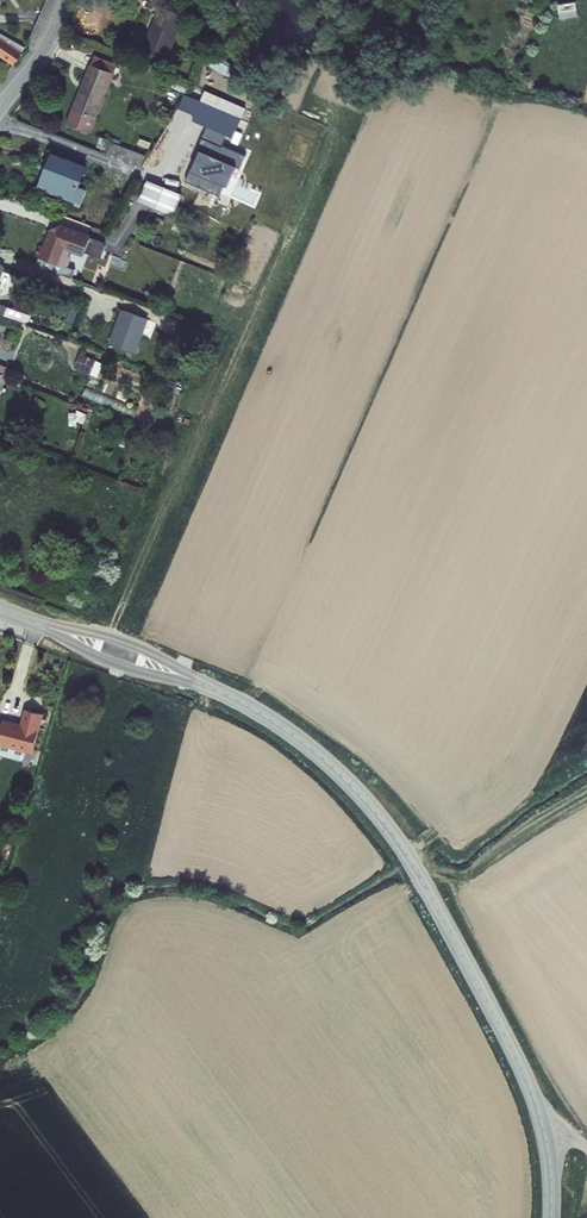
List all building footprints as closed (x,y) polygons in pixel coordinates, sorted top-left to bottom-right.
[(157,0),(155,0),(138,41),(160,51),(177,9),(157,0)] [(562,17),(580,15),(579,1),(560,3),(562,17)] [(12,62),(24,46),(0,32),(0,53),(12,62)] [(85,61),(104,69),(107,61),(88,53),(85,61)] [(85,61),(63,118),(87,127),(108,70),(104,69),(85,61)] [(180,109),(195,116),(201,102),(187,96),(180,109)] [(195,116),(193,121),(233,138),(241,120),(201,102),(195,116)] [(145,157),(120,148),(116,157),(118,158),(136,165),(140,166),(145,157)] [(78,163),(46,151),(42,163),(50,166),(42,186),(77,200),(81,187),(71,183),(78,163)] [(50,166),(42,163),(35,183),(42,186),(50,166)] [(145,179),(137,198),(173,212),(176,204),(180,193),(145,179)] [(52,229),(46,247),(41,245),(37,256),(42,258),(39,266),(74,279),(77,270),(67,266),(72,250),(74,245),(88,250),(90,244),(93,245),(92,248),(93,249),(105,253),(108,243),(106,241),(92,236),(93,235),(62,224),(52,229)] [(90,244),(88,250),(104,256),(105,253),(93,249),(92,248),(93,245),(90,244)] [(86,255),(88,250),(74,245),(72,250),(86,255)] [(28,315),(4,306),(1,313),(12,318),(25,322),(28,315)] [(116,325),(113,324),(106,342),(132,353),(145,320),(122,310),(116,325)] [(1,313),(0,313),(0,318),(10,322),(12,318),(1,313)] [(95,374),(101,360),(81,352),(76,366),(95,374)] [(44,714),(26,709),(22,724),(3,719),(0,732),(0,743),(33,752),(44,714)]
